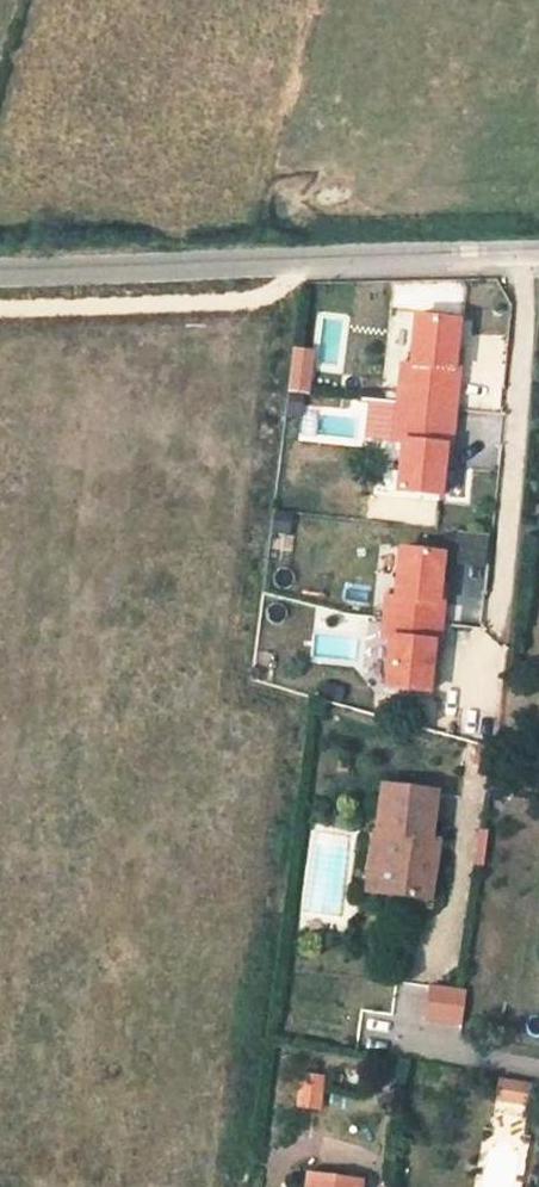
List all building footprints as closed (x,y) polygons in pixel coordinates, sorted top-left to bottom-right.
[(413,318),(408,366),(400,366),(393,444),(399,445),(394,496),(443,501),(449,438),(454,439),(461,371),(455,371),(460,323),(413,318)] [(289,349),(287,394),(311,395),(313,350),(289,349)] [(276,510),(273,532),(290,534),(293,512),(276,510)] [(463,560),(445,560),(445,602),(484,602),(484,536),(463,536),(463,560)] [(390,640),(385,692),(431,697),(437,632),(442,633),(445,604),(440,604),(445,554),(400,550),(395,600),(385,599),(381,640),(390,640)] [(465,766),(464,786),(478,787),(479,768),(465,766)] [(363,846),(357,895),(408,901),(416,852),(406,850),(412,797),(360,791),(353,844),(363,846)] [(486,865),(486,831),(468,831),(468,865),(486,865)] [(448,1029),(452,1001),(420,997),(416,1026),(448,1029)] [(499,1078),(494,1104),(528,1110),(533,1084),(499,1078)] [(301,1087),(277,1084),(272,1119),(297,1122),(301,1087)]
